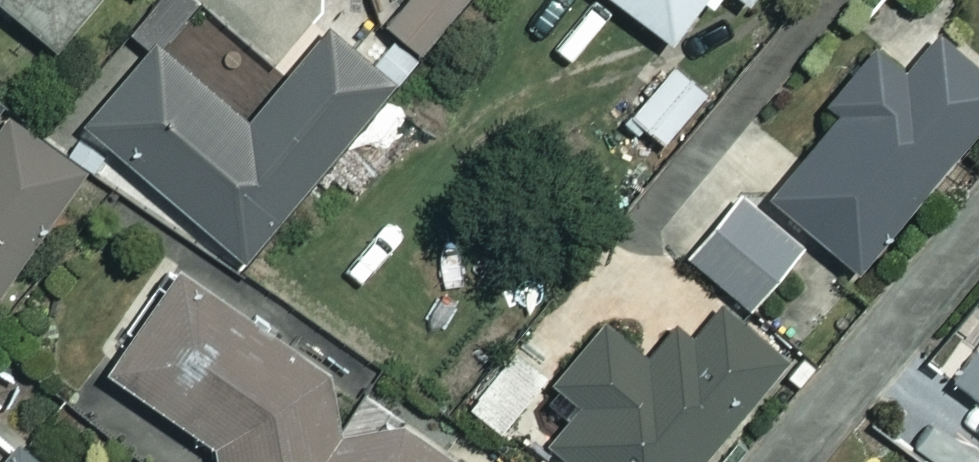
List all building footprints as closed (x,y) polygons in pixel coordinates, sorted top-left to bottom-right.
[(95,0),(0,0),(0,11),(51,53),(95,0)] [(385,20),(422,48),(459,0),(400,0),(385,20)] [(661,38),(690,2),(707,16),(720,0),(615,0),(661,38)] [(903,3),(822,103),(835,114),(768,197),(855,268),(978,116),(978,64),(903,3)] [(392,80),(326,26),(246,123),(152,46),(83,131),(242,262),(392,80)] [(700,90),(667,64),(609,138),(642,164),(700,90)] [(6,119),(0,127),(0,280),(78,172),(6,119)] [(796,247),(739,198),(688,259),(745,307),(796,247)] [(173,268),(100,370),(227,460),(223,461),(450,461),(173,268)] [(715,304),(689,338),(671,324),(647,354),(603,320),(543,398),(568,418),(546,447),(566,461),(697,461),(781,355),(715,304)] [(15,447),(1,461),(32,461),(15,447)]
